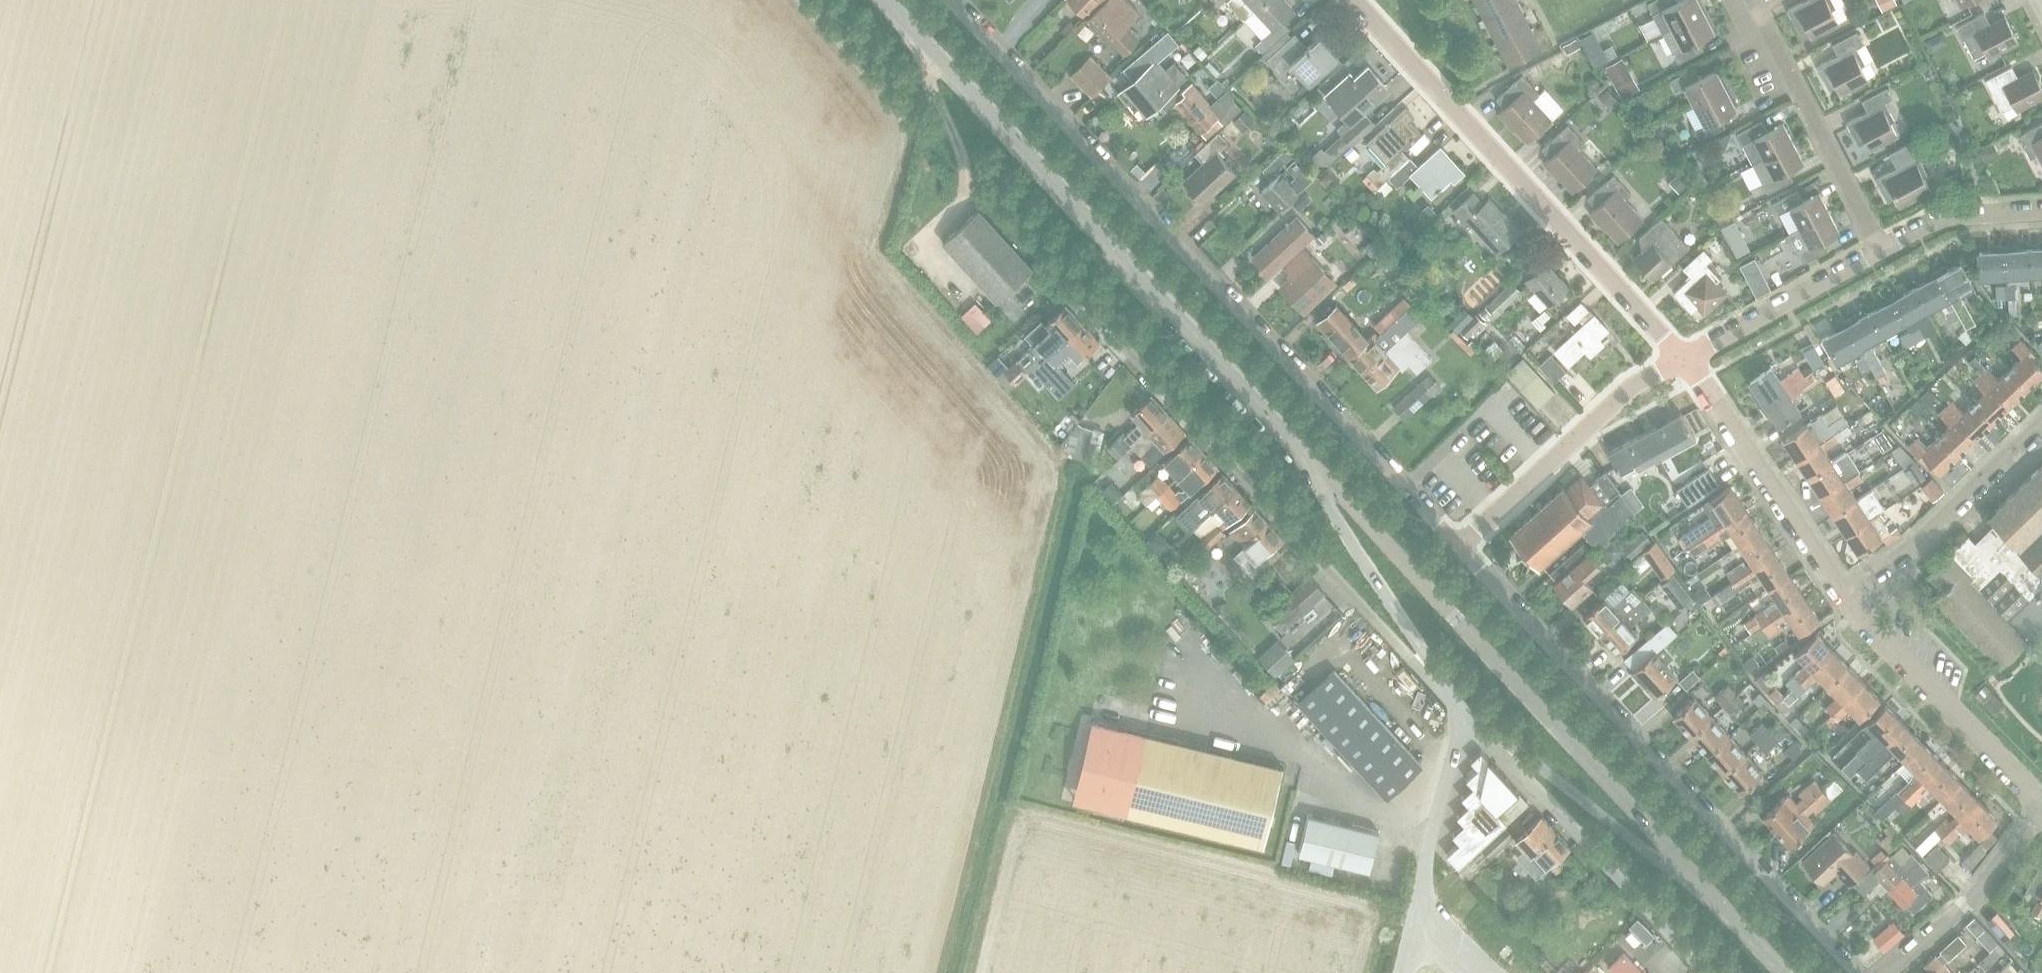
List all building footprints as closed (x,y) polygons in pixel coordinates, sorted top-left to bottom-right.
[(1081,15),(1086,10),(1089,14),(1102,0),(1067,0),(1081,15)] [(1124,55),(1136,42),(1123,29),(1135,17),(1118,0),(1111,0),(1103,9),(1100,6),(1087,19),(1124,55)] [(1265,0),(1224,0),(1243,21),(1255,10),(1254,10),(1265,0)] [(1255,10),(1272,29),(1260,40),(1268,48),(1289,29),(1281,21),(1293,10),(1284,0),(1265,0),(1254,10),(1255,10)] [(1516,1),(1515,0),(1474,0),(1484,18),(1516,1)] [(1706,10),(1701,0),(1678,0),(1677,1),(1676,0),(1652,0),(1647,3),(1652,14),(1653,14),(1662,32),(1706,10)] [(1787,9),(1799,32),(1806,28),(1811,37),(1838,22),(1837,21),(1850,15),(1843,0),(1803,0),(1787,9)] [(1896,3),(1895,0),(1876,0),(1881,10),(1896,3)] [(1496,41),(1528,25),(1516,1),(1484,18),(1496,41)] [(1662,32),(1672,51),(1678,62),(1702,50),(1697,39),(1713,30),(1712,28),(1713,24),(1706,10),(1662,32)] [(1983,12),(1957,25),(1973,57),(1985,51),(1988,57),(2018,41),(2006,19),(1991,27),(1983,12)] [(1069,20),(1060,29),(1066,36),(1076,27),(1069,20)] [(1509,65),(1540,49),(1528,25),(1496,41),(1509,65)] [(1167,27),(1123,65),(1134,77),(1151,62),(1156,58),(1178,39),(1167,27)] [(1862,41),(1856,30),(1831,43),(1837,54),(1816,65),(1828,88),(1836,85),(1840,93),(1867,79),(1860,66),(1865,63),(1855,45),(1862,41)] [(1933,35),(1924,40),(1930,52),(1939,47),(1933,35)] [(1308,84),(1337,58),(1318,37),(1303,50),(1291,37),(1265,60),(1278,75),(1290,64),(1308,84)] [(1575,38),(1562,45),(1567,54),(1580,47),(1575,38)] [(1196,57),(1183,44),(1180,48),(1193,61),(1196,57)] [(1207,53),(1198,44),(1192,50),(1201,59),(1207,53)] [(1599,44),(1586,52),(1593,66),(1607,59),(1599,44)] [(1565,51),(1538,64),(1541,72),(1568,58),(1565,51)] [(1069,76),(1091,97),(1111,77),(1090,55),(1069,76)] [(1123,87),(1117,93),(1139,118),(1145,113),(1146,115),(1161,103),(1161,102),(1166,110),(1166,109),(1175,103),(1182,97),(1179,93),(1176,90),(1180,86),(1156,59),(1151,62),(1134,77),(1122,87),(1123,87)] [(1985,79),(2001,111),(2013,105),(2016,110),(2041,97),(2041,88),(2034,72),(2019,80),(2011,65),(1985,79)] [(1694,104),(1728,87),(1721,73),(1717,72),(1715,69),(1699,77),(1694,67),(1669,80),(1674,91),(1684,86),(1694,104)] [(1362,112),(1387,90),(1366,68),(1353,79),(1349,74),(1325,96),(1347,120),(1336,130),(1351,145),(1373,124),(1362,112)] [(1628,69),(1610,78),(1621,98),(1639,88),(1628,69)] [(1539,94),(1521,74),(1495,98),(1503,107),(1497,112),(1507,123),(1508,122),(1527,141),(1551,119),(1533,99),(1539,94)] [(1588,79),(1588,84),(1590,87),(1595,88),(1598,85),(1599,81),(1596,77),(1592,77),(1588,79)] [(1190,84),(1179,93),(1182,97),(1175,103),(1200,133),(1205,139),(1223,124),(1222,124),(1241,108),(1232,98),(1225,90),(1207,105),(1193,88),(1190,84)] [(1684,110),(1694,128),(1699,139),(1724,127),(1719,116),(1735,107),(1734,105),(1735,101),(1728,87),(1694,104),(1684,110)] [(1891,98),(1886,87),(1861,100),(1866,110),(1845,121),(1858,145),(1865,141),(1870,149),(1897,135),(1890,122),(1894,120),(1884,101),(1891,98)] [(1616,98),(1606,88),(1597,96),(1607,107),(1616,98)] [(1645,90),(1630,98),(1637,111),(1652,103),(1645,90)] [(1374,191),(1408,159),(1400,150),(1419,132),(1409,121),(1412,118),(1404,108),(1371,138),(1391,159),(1377,172),(1373,168),(1362,178),(1374,191)] [(1232,122),(1242,132),(1254,121),(1244,111),(1232,122)] [(1752,163),(1793,142),(1783,122),(1767,131),(1761,120),(1736,133),(1752,163)] [(2018,135),(2030,158),(2037,154),(2041,163),(2041,122),(2018,135)] [(1585,143),(1567,124),(1541,148),(1549,157),(1543,162),(1553,173),(1554,171),(1572,191),(1596,169),(1578,149),(1585,143)] [(1664,134),(1659,124),(1651,128),(1656,138),(1664,134)] [(1729,131),(1718,137),(1724,148),(1735,142),(1729,131)] [(1183,180),(1204,202),(1235,173),(1215,153),(1227,142),(1218,132),(1194,154),(1203,162),(1183,180)] [(1921,154),(1913,139),(1888,152),(1896,166),(1875,177),(1887,201),(1895,197),(1899,205),(1930,189),(1923,176),(1927,174),(1917,156),(1921,154)] [(1342,148),(1335,140),(1324,149),(1332,158),(1342,148)] [(1752,163),(1761,181),(1767,193),(1792,180),(1786,169),(1803,161),(1793,142),(1752,163)] [(1985,163),(1999,156),(1992,143),(1978,150),(1985,163)] [(1293,154),(1286,146),(1262,169),(1270,177),(1293,154)] [(1321,147),(1311,156),(1319,164),(1328,164),(1333,159),(1324,149),(1321,147)] [(1408,159),(1388,177),(1397,187),(1410,174),(1431,197),(1451,179),(1453,182),(1463,173),(1439,147),(1417,168),(1408,159)] [(1279,210),(1315,176),(1314,175),(1311,178),(1293,159),(1286,167),(1295,176),(1289,181),(1280,172),(1261,191),(1279,210)] [(1700,169),(1692,174),(1701,186),(1708,180),(1700,169)] [(1328,170),(1319,178),(1327,187),(1336,178),(1328,170)] [(1678,193),(1688,184),(1678,173),(1668,182),(1678,193)] [(1630,193),(1613,174),(1587,198),(1595,207),(1589,212),(1598,222),(1600,221),(1618,241),(1642,219),(1624,199),(1630,193)] [(1799,226),(1828,211),(1819,192),(1802,200),(1797,190),(1772,203),(1778,214),(1790,208),(1799,226)] [(1032,268),(978,209),(962,191),(911,237),(942,271),(957,257),(997,301),(1032,268)] [(1299,208),(1308,199),(1302,193),(1293,201),(1299,208)] [(1497,252),(1518,232),(1487,199),(1482,204),(1472,193),(1453,210),(1464,222),(1468,219),(1486,239),(1486,240),(1497,252)] [(1436,212),(1428,203),(1419,212),(1419,213),(1414,218),(1416,219),(1415,220),(1422,227),(1437,214),(1436,213),(1436,212)] [(1688,247),(1660,217),(1653,209),(1642,219),(1649,227),(1639,237),(1647,246),(1634,258),(1653,279),(1688,247)] [(1793,250),(1797,251),(1803,262),(1828,249),(1822,239),(1838,230),(1828,211),(1799,226),(1800,227),(1785,235),(1793,250)] [(1253,257),(1270,275),(1313,235),(1296,217),(1253,257)] [(1733,221),(1719,228),(1727,242),(1741,235),(1733,221)] [(1322,233),(1315,240),(1320,244),(1326,238),(1322,233)] [(1743,236),(1728,244),(1734,256),(1749,248),(1743,236)] [(1373,238),(1363,247),(1371,257),(1382,248),(1373,238)] [(1979,276),(2005,275),(2003,246),(1992,247),(1993,251),(1977,252),(1979,276)] [(2030,273),(2029,249),(2014,250),(2013,246),(2003,246),(2005,275),(2030,273)] [(1711,257),(1703,248),(1682,267),(1690,276),(1673,292),(1691,311),(1697,306),(1703,313),(1726,292),(1716,281),(1719,278),(1705,263),(1711,257)] [(2029,249),(2030,273),(2041,273),(2041,248),(2029,249)] [(1293,275),(1281,287),(1303,311),(1334,282),(1303,249),(1285,266),(1293,275)] [(1754,258),(1740,266),(1755,296),(1770,288),(1754,258)] [(1547,306),(1568,287),(1545,262),(1524,281),(1547,306)] [(1975,323),(1959,293),(1972,286),(1959,263),(1946,271),(1943,267),(1934,272),(1948,299),(1959,318),(1964,326),(1965,328),(1975,323)] [(1959,318),(1948,299),(1934,272),(1925,277),(1927,281),(1913,289),(1925,311),(1939,303),(1950,323),(1959,318)] [(1405,276),(1397,280),(1402,293),(1411,290),(1405,276)] [(1511,281),(1487,304),(1497,315),(1521,292),(1511,281)] [(1996,299),(2006,299),(2005,285),(1995,286),(1996,299)] [(2005,285),(2006,299),(2017,298),(2016,285),(2005,285)] [(1902,324),(1925,311),(1913,289),(1901,296),(1899,291),(1888,297),(1902,324)] [(1881,335),(1902,324),(1888,297),(1880,302),(1882,306),(1869,313),(1881,335)] [(1409,302),(1369,339),(1336,302),(1315,321),(1362,372),(1405,331),(1421,316),(1409,302)] [(1048,354),(1082,323),(1065,304),(1045,323),(1053,333),(1040,345),(1038,343),(999,380),(1009,390),(1048,354)] [(1588,310),(1582,304),(1568,316),(1574,323),(1579,319),(1583,324),(1555,350),(1568,364),(1584,348),(1590,355),(1603,343),(1598,338),(1607,330),(1588,310)] [(1485,306),(1478,312),(1485,318),(1491,313),(1485,306)] [(997,327),(982,309),(967,322),(983,340),(997,327)] [(1543,323),(1550,316),(1544,310),(1537,317),(1536,316),(1531,321),(1540,331),(1545,326),(1543,323)] [(1869,342),(1881,335),(1869,313),(1856,320),(1854,316),(1844,321),(1859,348),(1863,355),(1864,356),(1870,368),(1876,377),(1885,372),(1869,342)] [(1457,315),(1448,324),(1456,332),(1465,323),(1457,315)] [(1476,315),(1459,331),(1467,339),(1474,332),(1477,334),(1485,327),(1482,324),(1483,322),(1476,315)] [(1959,318),(1950,323),(1953,328),(1958,330),(1964,326),(1959,318)] [(1863,355),(1859,348),(1844,321),(1835,327),(1837,331),(1821,340),(1829,355),(1832,353),(1837,362),(1850,354),(1854,361),(1855,360),(1854,360),(1863,355)] [(1010,391),(1049,355),(1050,357),(1044,363),(1050,369),(1041,377),(1059,396),(1074,382),(1057,363),(1070,351),(1079,360),(1099,341),(1082,323),(1048,354),(1009,390),(1010,391)] [(1909,331),(1915,342),(1924,337),(1918,326),(1909,331)] [(1971,339),(1966,329),(1957,336),(1965,344),(1971,339)] [(1474,351),(1463,340),(1453,330),(1449,333),(1470,355),(1474,351)] [(1375,387),(1398,366),(1401,370),(1408,364),(1416,372),(1431,359),(1405,331),(1362,372),(1375,387)] [(1906,347),(1915,342),(1909,331),(1899,336),(1906,347)] [(1465,338),(1463,340),(1474,351),(1478,347),(1471,340),(1469,343),(1465,338)] [(2026,388),(2041,373),(2041,368),(2031,356),(2034,353),(2020,339),(2012,347),(2021,357),(2008,369),(2026,388)] [(1483,350),(1493,361),(1492,361),(1496,365),(1507,355),(1494,340),(1483,350)] [(1811,341),(1800,347),(1811,368),(1823,362),(1811,341)] [(1863,355),(1854,360),(1855,360),(1861,372),(1870,368),(1864,356),(1863,355)] [(1998,380),(1986,368),(1975,355),(1969,361),(1981,373),(2010,404),(2026,388),(2008,369),(1998,380)] [(1554,392),(1537,374),(1522,358),(1506,373),(1537,407),(1554,392)] [(1556,366),(1547,374),(1555,386),(1566,377),(1556,366)] [(1760,406),(1803,377),(1797,368),(1778,381),(1770,368),(1749,381),(1758,394),(1754,397),(1760,406)] [(1790,398),(1817,380),(1811,371),(1803,377),(1760,406),(1765,414),(1769,411),(1778,424),(1798,411),(1790,398)] [(1403,418),(1439,386),(1429,373),(1392,406),(1403,418)] [(1992,421),(2010,404),(1981,373),(1973,381),(1984,393),(1974,403),(1992,421)] [(1835,374),(1825,380),(1835,396),(1845,389),(1835,374)] [(1845,376),(1840,380),(1845,388),(1851,385),(1845,376)] [(1466,437),(1508,396),(1493,381),(1451,422),(1466,437)] [(1133,445),(1168,413),(1151,395),(1130,413),(1139,422),(1126,435),(1123,431),(1117,436),(1118,437),(1107,446),(1117,457),(1132,444),(1133,445)] [(1992,421),(1974,403),(1963,412),(1952,400),(1944,408),(1973,439),(1992,421)] [(1955,457),(1973,439),(1944,408),(1938,414),(1950,426),(1937,438),(1955,457)] [(1150,463),(1164,450),(1185,431),(1168,413),(1133,445),(1150,463)] [(1681,413),(1645,433),(1653,448),(1659,459),(1681,447),(1680,444),(1693,436),(1681,413)] [(1795,459),(1848,424),(1842,415),(1827,424),(1821,414),(1806,424),(1782,439),(1795,459)] [(1900,419),(1893,426),(1899,432),(1906,425),(1900,419)] [(1823,451),(1851,432),(1850,430),(1854,427),(1851,422),(1848,424),(1795,459),(1807,477),(1831,462),(1823,451)] [(1097,463),(1105,431),(1082,426),(1078,423),(1061,444),(1073,457),(1097,463)] [(1882,451),(1891,445),(1881,429),(1872,435),(1882,451)] [(1645,433),(1608,453),(1620,475),(1634,467),(1636,471),(1659,459),(1653,448),(1645,433)] [(1177,476),(1204,452),(1190,437),(1164,462),(1177,476)] [(1851,437),(1839,445),(1852,464),(1864,455),(1851,437)] [(1955,457),(1937,438),(1927,448),(1917,438),(1908,446),(1921,460),(1925,457),(1939,472),(1955,457)] [(1128,468),(1140,457),(1131,447),(1119,458),(1128,468)] [(1157,495),(1170,510),(1191,491),(1217,467),(1204,452),(1177,476),(1183,483),(1174,492),(1168,485),(1157,495)] [(1894,472),(1907,463),(1900,453),(1888,462),(1894,472)] [(1914,484),(1924,477),(1914,461),(1903,469),(1914,484)] [(1820,497),(1858,472),(1853,465),(1839,474),(1831,462),(1807,477),(1820,497)] [(1988,517),(1998,527),(1978,547),(1968,536),(1927,576),(1941,590),(1933,598),(2000,666),(2041,625),(2041,464),(1988,517)] [(1687,507),(1719,484),(1707,467),(1675,489),(1687,507)] [(1832,515),(1856,499),(1848,488),(1862,479),(1858,472),(1820,497),(1832,515)] [(1212,511),(1236,488),(1223,473),(1201,493),(1201,492),(1176,515),(1190,530),(1212,511)] [(1157,495),(1168,485),(1158,474),(1137,494),(1147,504),(1157,495)] [(1621,494),(1613,482),(1597,496),(1580,476),(1565,490),(1563,488),(1552,497),(1552,496),(1550,498),(1542,506),(1541,505),(1539,507),(1540,508),(1532,515),(1531,514),(1529,516),(1530,517),(1521,525),(1520,524),(1518,525),(1519,526),(1509,535),(1538,568),(1548,558),(1549,559),(1551,557),(1550,557),(1559,549),(1560,549),(1561,548),(1560,547),(1569,540),(1570,540),(1571,539),(1571,538),(1579,530),(1594,547),(1633,512),(1621,494)] [(1931,478),(1920,487),(1931,501),(1943,491),(1931,478)] [(1112,481),(1102,490),(1113,502),(1123,493),(1112,481)] [(1631,487),(1621,494),(1633,512),(1644,505),(1631,487)] [(1688,547),(1745,509),(1730,487),(1709,501),(1716,512),(1680,536),(1688,547)] [(1225,532),(1222,528),(1250,502),(1236,488),(1212,511),(1217,516),(1212,521),(1213,522),(1203,531),(1206,534),(1199,540),(1207,549),(1225,532)] [(1845,534),(1879,511),(1884,508),(1872,489),(1856,499),(1832,515),(1845,534)] [(1243,545),(1269,523),(1255,508),(1230,531),(1243,545)] [(1738,545),(1759,531),(1745,509),(1688,547),(1693,555),(1721,537),(1718,533),(1727,527),(1738,545)] [(1890,531),(1882,519),(1884,518),(1879,511),(1845,534),(1858,553),(1890,531)] [(1269,561),(1263,555),(1282,537),(1269,523),(1243,545),(1244,546),(1234,555),(1233,556),(1252,577),(1269,561)] [(1146,539),(1160,553),(1169,544),(1156,530),(1146,539)] [(1642,530),(1622,548),(1631,559),(1651,541),(1642,530)] [(1731,582),(1774,554),(1759,531),(1738,545),(1750,563),(1742,569),(1740,565),(1726,574),(1731,582)] [(1665,542),(1673,555),(1684,547),(1676,535),(1665,542)] [(1675,568),(1656,540),(1642,552),(1661,580),(1675,568)] [(1614,541),(1605,549),(1613,559),(1623,551),(1614,541)] [(1233,556),(1234,555),(1225,544),(1209,558),(1219,569),(1233,556)] [(1594,565),(1585,556),(1578,547),(1549,573),(1557,582),(1553,585),(1572,606),(1592,589),(1576,571),(1579,569),(1584,574),(1594,565)] [(1692,557),(1686,548),(1672,557),(1678,566),(1692,557)] [(1768,590),(1789,576),(1774,554),(1731,582),(1719,590),(1712,595),(1717,602),(1724,597),(1725,598),(1737,590),(1736,590),(1750,581),(1748,577),(1756,572),(1768,590)] [(1693,599),(1673,574),(1660,584),(1680,610),(1693,599)] [(1282,632),(1325,593),(1309,575),(1265,614),(1282,632)] [(1760,626),(1803,598),(1789,576),(1768,590),(1775,601),(1754,616),(1754,617),(1744,623),(1750,632),(1760,626)] [(1632,589),(1631,591),(1622,582),(1582,618),(1598,634),(1634,604),(1640,598),(1632,589)] [(1703,586),(1691,594),(1699,605),(1710,596),(1703,586)] [(1649,608),(1641,599),(1640,598),(1634,604),(1598,634),(1615,654),(1636,636),(1628,626),(1649,608)] [(1803,598),(1760,626),(1767,636),(1781,627),(1777,621),(1785,615),(1797,634),(1818,620),(1803,598)] [(1228,611),(1227,602),(1215,604),(1216,613),(1228,611)] [(1654,651),(1668,638),(1675,632),(1666,622),(1623,660),(1633,670),(1631,672),(1654,697),(1677,676),(1654,651)] [(1791,689),(1831,650),(1815,634),(1795,654),(1804,664),(1785,683),(1791,689)] [(1277,639),(1258,657),(1275,676),(1295,659),(1277,639)] [(1777,652),(1789,644),(1785,639),(1774,648),(1777,652)] [(1826,687),(1847,667),(1831,650),(1791,689),(1797,696),(1816,677),(1826,687)] [(1753,655),(1743,661),(1749,670),(1758,663),(1753,655)] [(1830,714),(1862,683),(1847,667),(1826,687),(1836,697),(1824,708),(1830,714)] [(1692,669),(1678,681),(1685,689),(1699,677),(1692,669)] [(1334,670),(1298,703),(1386,797),(1421,764),(1334,670)] [(1829,727),(1836,720),(1848,709),(1858,719),(1879,699),(1862,683),(1830,714),(1823,721),(1829,727)] [(1727,685),(1714,697),(1722,706),(1735,695),(1727,685)] [(1974,695),(1995,715),(2004,706),(1989,691),(1990,690),(1985,685),(1974,695)] [(1767,694),(1777,704),(1783,698),(1784,697),(1775,687),(1767,694)] [(1784,697),(1783,698),(1789,704),(1797,696),(1791,689),(1784,697)] [(1735,695),(1722,706),(1731,715),(1743,704),(1735,695)] [(1689,736),(1711,717),(1693,698),(1672,717),(1689,736)] [(1789,723),(1795,717),(1784,705),(1778,711),(1789,723)] [(1867,760),(1903,724),(1884,705),(1867,722),(1882,738),(1875,745),(1870,740),(1858,751),(1867,760)] [(1706,755),(1727,735),(1711,717),(1689,736),(1706,755)] [(1795,717),(1789,723),(1801,735),(1807,729),(1795,717)] [(1761,723),(1748,735),(1756,743),(1769,732),(1761,723)] [(1904,761),(1922,744),(1903,724),(1867,760),(1857,770),(1866,779),(1895,751),(1904,761)] [(1780,725),(1771,732),(1776,738),(1785,730),(1780,725)] [(1769,732),(1756,743),(1764,752),(1777,741),(1769,732)] [(1145,733),(1127,812),(1265,844),(1283,765),(1145,733)] [(1723,773),(1744,754),(1727,735),(1706,755),(1723,773)] [(1795,739),(1784,750),(1793,759),(1800,752),(1800,745),(1795,739)] [(1904,798),(1940,763),(1922,744),(1904,761),(1897,768),(1908,780),(1887,801),(1888,803),(1882,808),(1884,810),(1879,814),(1883,818),(1896,806),(1904,798)] [(1460,843),(1448,855),(1459,868),(1484,846),(1507,824),(1529,803),(1481,752),(1471,761),(1479,769),(1467,780),(1474,788),(1462,799),(1469,806),(1458,817),(1465,825),(1453,836),(1460,843)] [(1744,754),(1723,773),(1740,792),(1762,773),(1744,754)] [(1849,762),(1841,770),(1849,778),(1857,770),(1849,762)] [(1941,799),(1959,782),(1940,763),(1904,798),(1896,806),(1903,813),(1922,793),(1919,790),(1926,783),(1941,799)] [(1775,831),(1821,790),(1813,781),(1798,794),(1801,797),(1795,803),(1786,794),(1762,816),(1775,831)] [(1941,836),(1978,801),(1959,782),(1941,799),(1956,814),(1949,821),(1946,818),(1934,829),(1941,836)] [(1821,790),(1775,831),(1789,846),(1813,824),(1806,815),(1812,809),(1815,812),(1830,799),(1821,790)] [(1978,801),(1941,836),(1947,843),(1959,831),(1956,828),(1964,821),(1979,837),(1996,820),(1978,801)] [(1381,828),(1309,812),(1300,852),(1371,868),(1381,828)] [(1522,862),(1555,831),(1541,816),(1515,840),(1524,849),(1516,856),(1522,862)] [(1888,850),(1901,839),(1888,824),(1883,828),(1887,833),(1879,840),(1888,850)] [(1490,858),(1514,836),(1506,826),(1481,848),(1490,858)] [(1535,877),(1556,858),(1569,846),(1555,831),(1522,862),(1535,877)] [(1832,833),(1802,861),(1823,883),(1835,872),(1847,884),(1868,865),(1855,851),(1852,854),(1832,833)] [(1969,871),(1986,851),(1978,843),(1962,860),(1967,865),(1965,867),(1969,871)] [(1949,858),(1936,844),(1923,856),(1936,870),(1949,858)] [(1917,862),(1910,854),(1904,847),(1893,856),(1892,855),(1875,870),(1872,868),(1854,884),(1862,893),(1871,885),(1881,895),(1887,889),(1917,862)] [(1874,863),(1885,853),(1881,848),(1870,858),(1874,863)] [(1919,880),(1927,873),(1917,862),(1887,889),(1902,906),(1906,903),(1913,911),(1932,894),(1919,880)] [(2037,914),(2041,905),(2041,868),(2033,864),(2013,901),(2037,914)] [(2023,941),(1997,911),(1987,921),(2012,950),(2023,941)] [(1967,927),(1976,937),(1985,929),(1977,918),(1967,927)] [(1884,951),(1902,935),(1890,922),(1873,938),(1884,951)] [(1942,963),(1946,959),(1947,960),(1965,944),(1957,935),(1939,952),(1940,953),(1936,957),(1934,955),(1923,965),(1931,972),(1950,972),(1942,963)] [(1638,959),(1626,970),(1628,972),(1651,972),(1638,959)] [(1996,972),(2013,972),(2016,970),(2009,962),(1996,972)]
